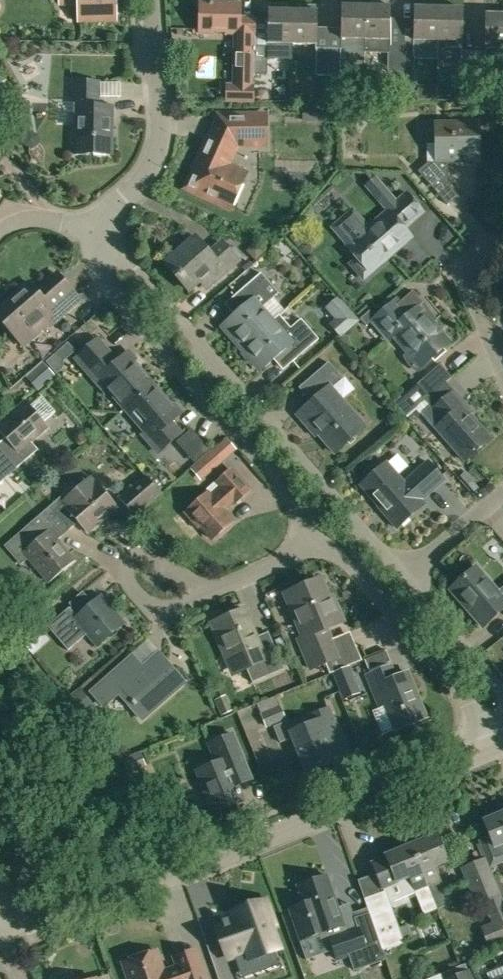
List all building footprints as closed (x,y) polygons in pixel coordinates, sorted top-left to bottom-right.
[(116,20),(116,0),(61,0),(61,4),(79,4),(79,22),(116,20)] [(365,50),(366,5),(358,5),(358,1),(343,1),(343,5),(341,5),(340,48),(329,48),(328,75),(340,75),(340,55),(365,56),(365,50)] [(373,6),(366,5),(365,50),(390,51),(390,70),(401,70),(402,70),(402,43),(389,43),(389,18),(390,6),(388,6),(388,2),(373,2),(373,6)] [(255,102),(255,74),(254,47),(255,18),(241,17),(241,4),(201,3),(201,31),(234,32),(233,83),(226,83),(225,101),(255,102)] [(269,10),(267,58),(292,58),(292,44),(293,11),(286,11),(286,6),(271,6),(270,10),(269,10)] [(462,48),(462,42),(463,8),(439,6),(438,40),(447,40),(447,47),(462,48)] [(292,44),(317,44),(318,11),(315,11),(315,7),(300,7),(300,11),(293,11),(292,44)] [(438,40),(439,7),(414,7),(414,18),(414,43),(402,43),(402,70),(401,70),(401,100),(414,100),(415,82),(413,82),(414,70),(414,52),(438,52),(438,40)] [(486,15),(485,48),(502,48),(502,15),(486,15)] [(267,48),(256,47),(256,74),(267,74),(267,48)] [(329,48),(317,48),(316,74),(328,75),(328,48),(329,48)] [(455,86),(473,86),(474,51),(462,51),(461,77),(455,77),(455,86)] [(486,51),(474,51),(473,86),(498,87),(499,78),(494,78),(494,58),(486,57),(486,51)] [(112,154),(114,107),(100,106),(100,81),(73,81),(73,98),(76,99),(75,153),(112,154)] [(130,82),(112,84),(114,99),(131,97),(130,82)] [(253,147),(268,147),(267,113),(220,110),(184,187),(230,209),(248,171),(227,161),(238,139),(253,140),(253,147)] [(478,121),(435,122),(436,162),(427,162),(419,169),(447,204),(458,195),(449,184),(448,162),(480,160),(478,121)] [(381,205),(382,204),(388,211),(369,227),(352,208),(329,228),(346,247),(348,246),(370,272),(411,236),(404,228),(423,212),(406,192),(397,200),(392,194),(393,194),(376,176),(364,186),(378,203),(379,202),(381,205)] [(210,272),(216,279),(239,259),(222,241),(210,252),(196,236),(165,262),(189,289),(210,272)] [(36,287),(31,281),(0,308),(0,318),(25,347),(81,298),(64,278),(57,270),(36,287)] [(274,319),(263,307),(280,292),(262,272),(235,295),(244,306),(224,324),(230,331),(228,333),(241,348),(274,319)] [(367,326),(371,322),(374,325),(375,323),(389,339),(393,336),(421,369),(451,343),(425,313),(429,309),(413,291),(402,300),(398,296),(375,316),(371,310),(361,318),(367,326)] [(361,321),(360,320),(339,295),(325,307),(335,319),(329,324),(341,338),(361,321)] [(291,327),(280,314),(274,319),(241,348),(255,363),(256,362),(263,369),(283,351),(293,362),(320,338),(302,318),(291,327)] [(126,407),(154,382),(128,353),(131,351),(129,350),(119,359),(99,337),(77,357),(103,386),(106,384),(126,407)] [(43,360),(25,376),(38,390),(55,375),(43,360)] [(335,453),(349,442),(366,427),(331,387),(343,377),(330,362),(300,387),(312,402),(298,414),(311,428),(313,427),(335,453)] [(452,377),(441,364),(401,398),(399,396),(393,402),(406,416),(446,382),(452,377)] [(154,382),(126,407),(145,429),(143,432),(159,450),(181,431),(172,420),(183,411),(181,409),(179,411),(154,382)] [(454,390),(433,409),(443,421),(436,427),(466,461),(491,438),(470,414),(462,405),(465,403),(454,390)] [(17,467),(38,448),(32,442),(27,435),(43,420),(41,417),(51,409),(39,395),(29,403),(26,400),(0,423),(0,429),(6,437),(0,442),(0,448),(17,467)] [(17,467),(0,448),(0,482),(17,467)] [(225,460),(214,448),(189,469),(201,482),(225,460)] [(423,500),(445,481),(429,462),(405,483),(387,463),(362,485),(386,513),(385,513),(398,528),(426,503),(423,500)] [(236,501),(250,489),(231,468),(218,480),(223,486),(212,495),(208,491),(188,510),(213,538),(233,520),(222,507),(233,498),(236,501)] [(490,495),(478,478),(468,485),(460,473),(452,479),(464,496),(474,489),(483,500),(490,495)] [(160,492),(151,481),(146,475),(119,498),(135,517),(162,495),(160,492)] [(50,505),(70,528),(79,521),(88,531),(118,505),(100,485),(84,500),(72,486),(50,505)] [(48,583),(55,576),(75,559),(58,539),(70,528),(50,505),(5,545),(21,564),(27,559),(48,583)] [(498,591),(476,566),(450,588),(484,627),(502,611),(502,586),(498,591)] [(320,630),(344,620),(333,595),(329,596),(321,577),(285,593),(303,635),(298,637),(312,668),(338,657),(330,639),(325,641),(320,630)] [(71,606),(48,626),(68,649),(87,633),(98,645),(125,622),(102,595),(93,603),(90,605),(78,615),(71,606)] [(211,622),(225,653),(229,651),(237,671),(246,668),(252,681),(284,668),(268,631),(255,636),(244,608),(211,622)] [(45,635),(31,620),(15,634),(28,649),(45,635)] [(141,718),(183,681),(159,653),(135,674),(125,662),(93,690),(105,704),(119,692),(141,718)] [(371,672),(366,674),(379,705),(385,703),(396,728),(426,716),(408,671),(397,676),(392,663),(371,672)] [(361,693),(350,666),(332,672),(344,700),(361,693)] [(281,705),(280,705),(277,698),(259,706),(261,713),(266,727),(286,719),(281,705)] [(308,773),(336,761),(326,737),(339,732),(329,707),(315,713),(318,721),(291,732),(308,773)] [(207,744),(214,763),(197,770),(214,812),(244,800),(238,786),(252,780),(233,734),(218,740),(207,744)] [(484,820),(491,836),(481,840),(490,861),(495,863),(502,860),(502,812),(484,820)] [(426,835),(424,834),(410,840),(432,897),(437,910),(450,905),(445,892),(434,866),(447,860),(436,834),(427,838),(426,835)] [(394,849),(394,851),(385,854),(386,857),(372,863),(381,887),(406,877),(412,892),(414,891),(424,915),(437,910),(432,897),(410,840),(395,846),(394,849)] [(485,859),(461,869),(477,908),(484,905),(490,917),(502,911),(502,902),(485,859)] [(369,910),(353,915),(349,903),(338,907),(327,875),(297,885),(304,903),(290,908),(301,941),(329,931),(331,936),(329,936),(337,959),(347,956),(352,969),(372,962),(367,949),(381,944),(369,910)] [(387,891),(365,898),(369,910),(381,944),(383,950),(404,943),(387,891)] [(251,958),(274,949),(279,948),(271,925),(274,924),(266,901),(259,904),(258,903),(226,914),(227,915),(230,914),(233,921),(229,922),(228,918),(227,919),(228,922),(224,924),(223,920),(222,920),(223,924),(217,926),(228,958),(249,951),(251,958)] [(123,962),(129,978),(206,978),(203,971),(195,949),(174,956),(177,967),(175,968),(163,972),(160,963),(156,950),(152,952),(123,962)] [(467,971),(464,963),(441,973),(444,978),(442,978),(471,978),(467,971)]
